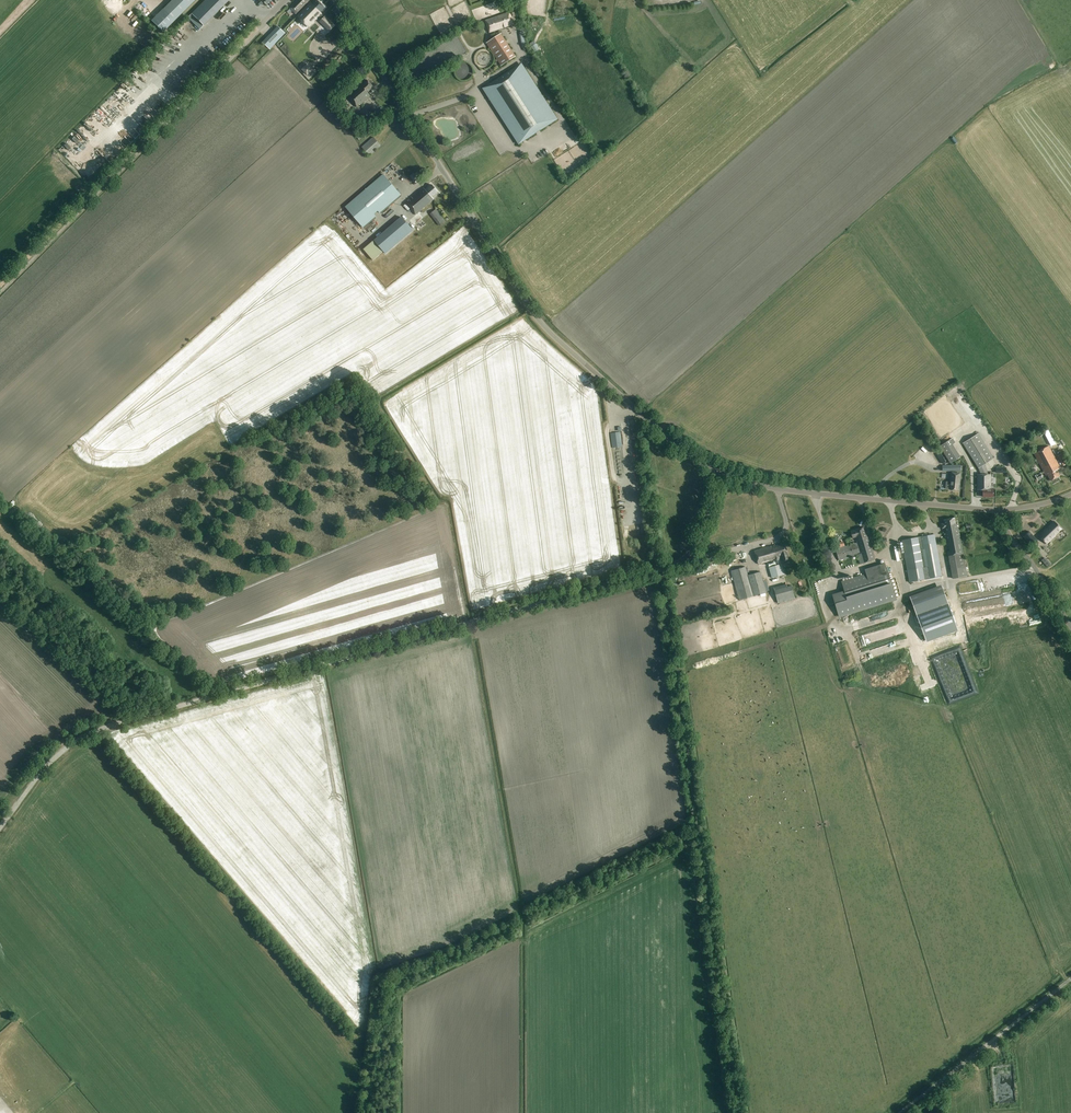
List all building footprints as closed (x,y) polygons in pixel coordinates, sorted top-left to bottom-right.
[(163,9),(151,21),(163,32),(174,21),(195,0),(172,0),(163,9)] [(191,14),(203,26),(229,0),(205,0),(191,14)] [(289,8),(296,14),(310,0),(297,0),(289,8)] [(326,8),(317,0),(316,0),(312,4),(311,3),(297,17),(301,20),(305,17),(312,24),(322,14),(321,13),(326,8)] [(285,10),(272,22),(279,30),(292,17),(285,10)] [(485,20),(489,33),(514,24),(510,12),(485,20)] [(286,33),(282,30),(274,38),(270,35),(262,42),(270,50),(279,40),(286,33)] [(286,34),(280,40),(285,44),(291,39),(286,34)] [(501,34),(487,43),(497,59),(495,60),(496,62),(498,61),(501,65),(515,56),(501,34)] [(310,76),(315,71),(305,62),(300,67),(310,76)] [(519,144),(552,123),(557,119),(521,64),(516,67),(483,88),(519,144)] [(355,107),(358,105),(359,104),(360,105),(370,97),(367,93),(373,88),(367,80),(361,85),(360,84),(346,96),(355,107)] [(386,114),(382,109),(375,115),(378,120),(386,114)] [(360,132),(356,135),(360,140),(364,136),(360,132)] [(370,156),(381,146),(373,137),(362,147),(370,156)] [(383,174),(345,207),(363,227),(376,216),(374,214),(378,211),(380,213),(401,195),(383,174)] [(438,192),(432,185),(426,189),(424,187),(412,198),(413,199),(410,201),(409,200),(406,203),(415,214),(433,199),(432,197),(438,192)] [(430,214),(440,226),(445,222),(436,209),(430,214)] [(413,230),(401,217),(374,240),(385,253),(413,230)] [(988,474),(985,464),(994,459),(978,434),(963,443),(978,468),(979,468),(981,474),(977,474),(977,490),(983,490),(983,497),(993,497),(993,490),(991,490),(991,474),(988,474)] [(952,438),(939,446),(943,451),(953,445),(956,443),(952,438)] [(1059,476),(1056,470),(1060,468),(1048,446),(1034,454),(1037,459),(1039,463),(1045,476),(1047,475),(1050,481),(1059,476)] [(961,457),(958,453),(948,460),(950,464),(961,457)] [(1060,466),(1065,464),(1060,454),(1055,456),(1060,466)] [(1002,458),(1013,481),(1017,479),(1006,456),(1002,458)] [(951,482),(950,490),(958,491),(959,484),(960,484),(961,473),(951,472),(950,482),(951,482)] [(948,551),(952,579),(967,576),(958,524),(956,524),(954,518),(944,520),(944,523),(941,524),(942,529),(945,528),(946,532),(944,532),(947,546),(949,546),(949,551),(948,551)] [(1055,535),(1062,528),(1054,521),(1046,529),(1039,535),(1047,544),(1055,535)] [(858,555),(860,563),(860,564),(865,562),(875,559),(872,550),(871,545),(870,542),(869,542),(868,537),(867,537),(864,527),(851,531),(853,538),(855,537),(856,541),(857,541),(857,543),(836,549),(839,560),(858,555)] [(1032,546),(1038,540),(1029,531),(1024,536),(1032,546)] [(901,540),(907,571),(909,582),(918,580),(942,576),(941,569),(934,534),(931,535),(928,535),(927,535),(922,536),(920,537),(901,540)] [(778,558),(782,557),(783,561),(789,560),(785,543),(775,546),(775,545),(755,551),(758,564),(776,559),(778,565),(769,567),(772,578),(784,574),(781,564),(780,564),(778,558)] [(900,563),(895,553),(891,555),(896,565),(900,563)] [(1047,567),(1051,564),(1045,558),(1042,561),(1047,567)] [(886,568),(885,565),(884,563),(865,569),(866,573),(841,581),(844,590),(846,597),(834,600),(839,617),(897,600),(887,567),(886,568)] [(731,571),(739,600),(766,593),(760,572),(748,575),(745,567),(731,571)] [(778,604),(795,599),(791,585),(774,590),(778,604)] [(916,615),(948,603),(944,594),(913,605),(916,615)] [(870,641),(878,639),(875,631),(867,633),(870,641)] [(864,635),(855,638),(858,647),(868,644),(864,635)] [(996,1093),(997,1100),(1009,1098),(1007,1091),(996,1093)]
